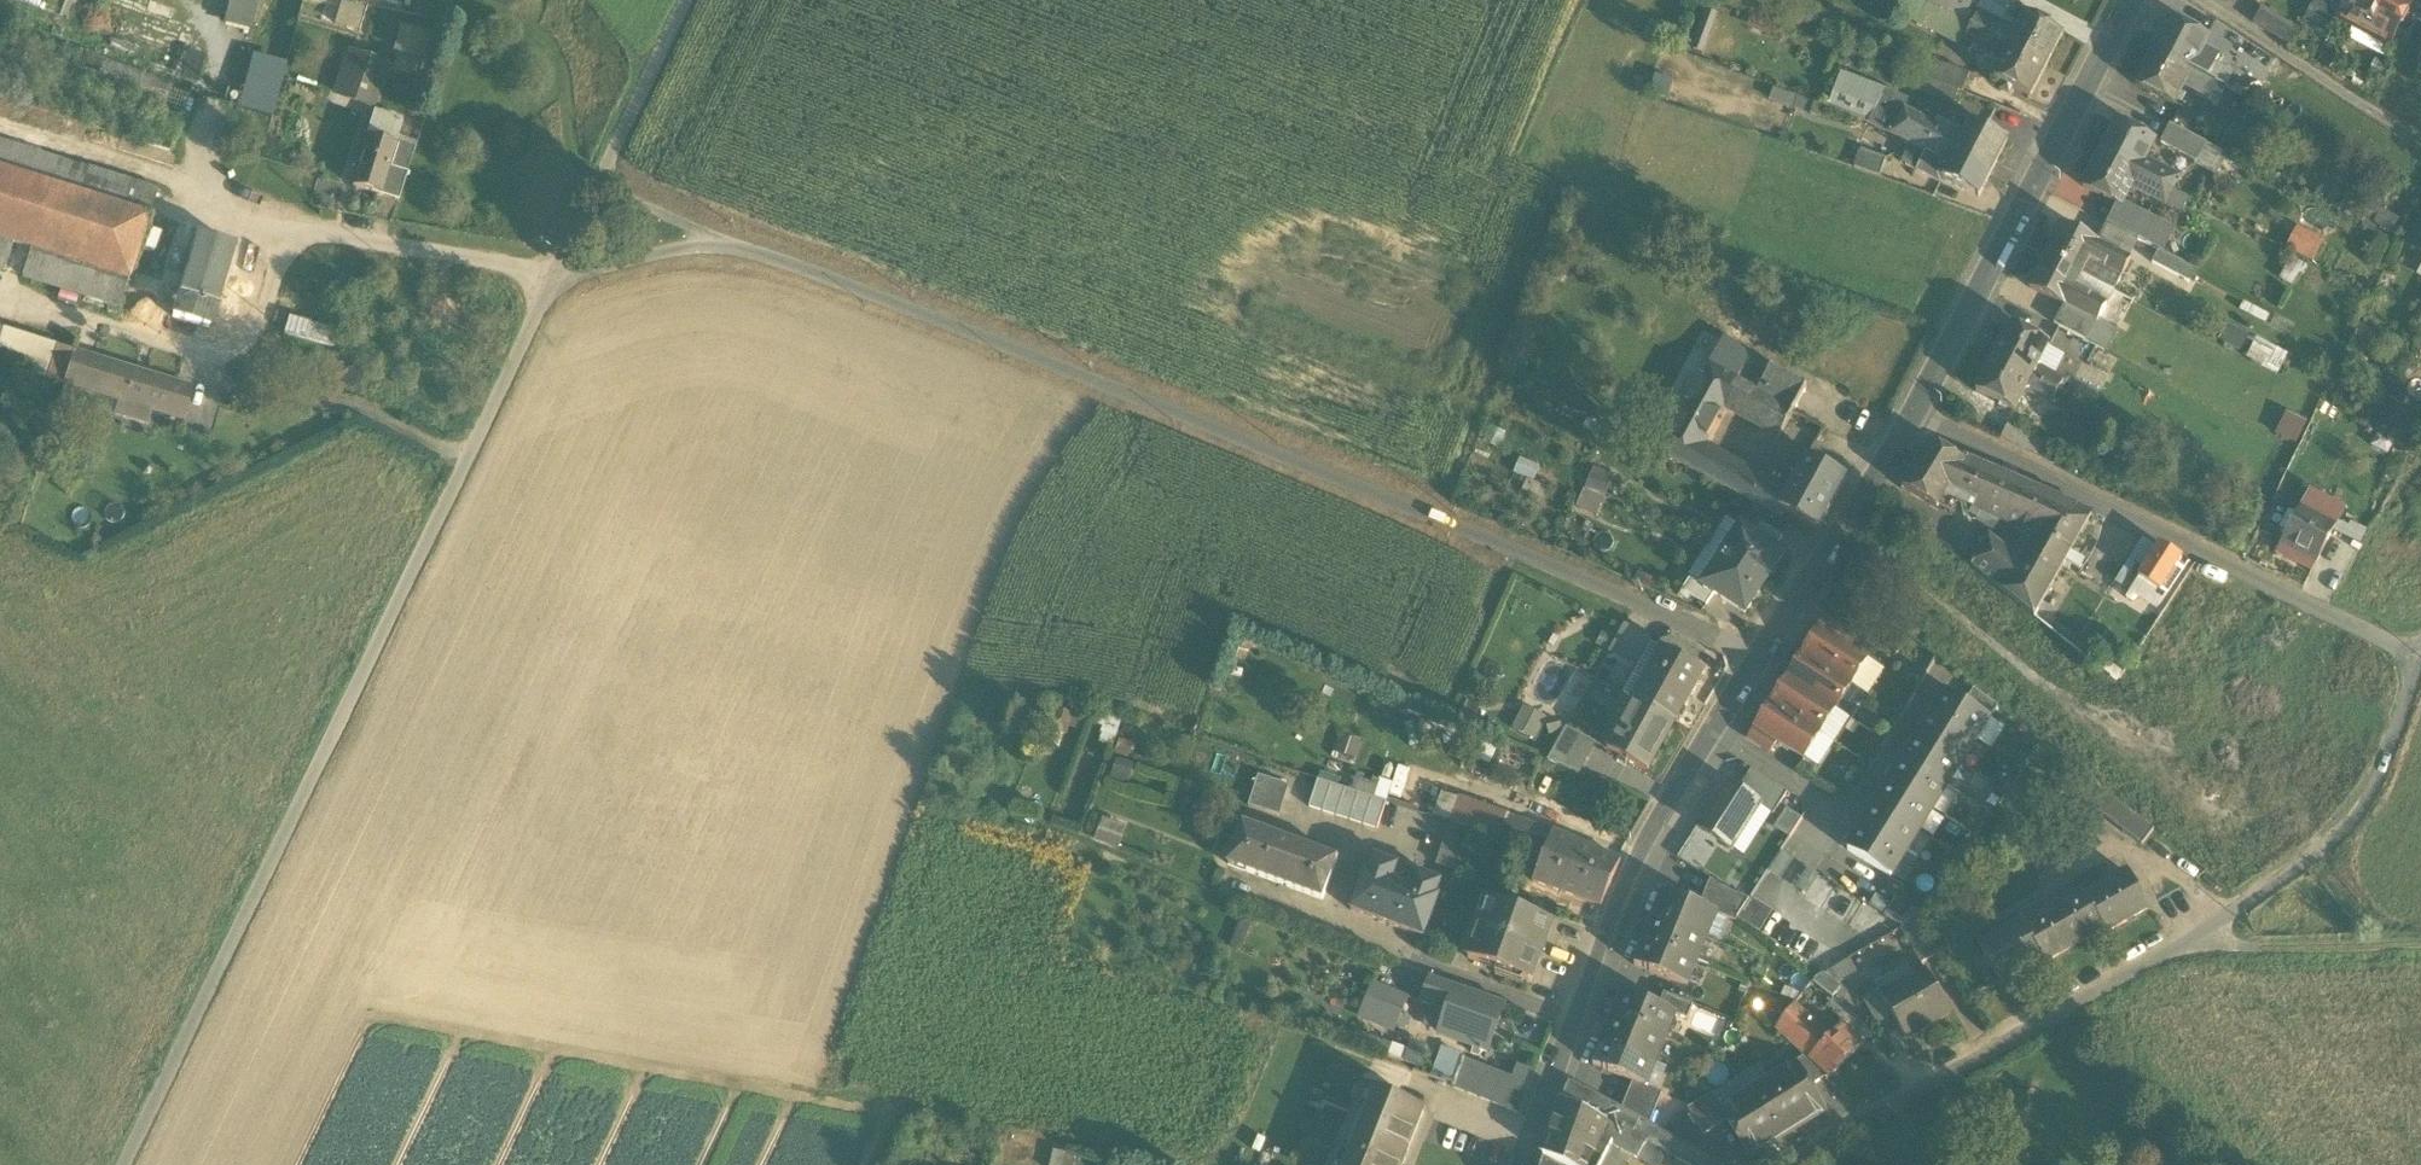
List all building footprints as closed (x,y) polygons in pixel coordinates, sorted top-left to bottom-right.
[(254,28),(260,0),(230,0),(225,22),(254,28)] [(1970,27),(1977,16),(1978,13),(1954,0),(1931,0),(1928,5),(1970,27)] [(2328,30),(2335,17),(2344,1),(2343,0),(2314,0),(2304,18),(2328,30)] [(2388,45),(2402,18),(2412,0),(2350,0),(2348,3),(2340,20),(2388,45)] [(2415,25),(2417,21),(2420,14),(2420,1),(2419,0),(2412,0),(2402,18),(2415,25)] [(2335,17),(2340,20),(2348,3),(2344,1),(2335,17)] [(361,29),(364,5),(339,2),(336,27),(361,29)] [(1956,55),(1962,44),(1919,22),(1922,16),(1901,5),(1892,22),(1956,55)] [(1928,5),(1922,16),(1919,22),(1962,44),(1963,42),(1970,27),(1928,5)] [(2007,6),(1998,23),(2015,32),(2025,15),(2007,6)] [(2253,24),(2291,48),(2299,32),(2261,8),(2253,24)] [(2008,47),(2015,32),(1998,23),(1978,13),(1977,16),(1970,27),(2008,47)] [(2063,35),(2025,15),(2015,32),(2008,47),(2046,67),(2063,35)] [(2170,18),(2153,51),(2191,71),(2198,57),(2208,38),(2170,18)] [(1963,42),(2000,61),(2008,47),(1970,27),(1963,42)] [(402,28),(399,53),(431,57),(434,32),(402,28)] [(2046,67),(2008,47),(2000,61),(1991,79),(2004,85),(2001,91),(2008,95),(2011,89),(2029,99),(2046,67)] [(2184,85),(2191,71),(2153,51),(2135,84),(2174,104),(2184,85)] [(2198,57),(2191,71),(2225,89),(2233,75),(2198,57)] [(346,99),(363,105),(376,66),(360,60),(346,99)] [(1923,79),(1936,84),(1958,92),(1962,94),(1968,78),(1929,64),(1923,79)] [(1936,84),(1923,79),(1900,71),(1896,83),(1931,96),(1936,84)] [(2216,104),(2225,89),(2191,71),(2184,85),(2200,94),(2199,96),(2216,104)] [(1868,125),(1910,146),(1925,154),(1926,153),(1934,137),(1938,128),(1933,125),(1904,110),(1893,105),(1896,96),(1841,75),(1828,109),(1868,125)] [(1655,76),(1649,94),(1667,100),(1674,82),(1655,76)] [(1954,104),(1958,92),(1936,84),(1931,96),(1954,104)] [(1769,100),(1793,109),(1797,98),(1773,89),(1769,100)] [(1908,102),(1896,96),(1893,105),(1904,110),(1908,102)] [(1811,116),(1815,104),(1797,98),(1793,109),(1811,116)] [(1939,129),(1944,121),(1936,118),(1933,125),(1938,128),(1939,129)] [(1939,129),(1938,128),(1934,137),(1956,149),(1965,133),(1944,121),(1939,129)] [(2116,121),(2099,154),(2137,174),(2145,160),(2155,141),(2116,121)] [(1965,133),(1956,149),(1952,157),(1949,156),(1945,163),(1938,176),(1943,179),(1978,198),(1989,177),(2007,142),(1970,123),(1965,133)] [(2160,144),(2196,162),(2206,144),(2170,126),(2160,144)] [(352,188),(379,197),(388,168),(406,174),(413,152),(395,146),(366,136),(358,158),(361,159),(352,188)] [(1934,137),(1926,153),(1945,163),(1949,156),(1952,157),(1956,149),(1934,137)] [(148,219),(156,194),(0,144),(0,172),(148,219)] [(2227,155),(2206,144),(2196,162),(2194,166),(2216,178),(2227,155)] [(1916,172),(1925,154),(1910,146),(1901,164),(1916,172)] [(1854,169),(1879,178),(1885,159),(1860,151),(1854,169)] [(1938,176),(1945,163),(1926,153),(1925,154),(1916,172),(1940,184),(1943,179),(1938,176)] [(2121,206),(2130,188),(2137,174),(2099,154),(2082,187),(2116,205),(2120,207),(2121,206)] [(2137,174),(2171,192),(2179,178),(2145,160),(2137,174)] [(379,197),(397,203),(406,174),(388,168),(379,197)] [(12,246),(31,252),(128,282),(148,219),(0,172),(0,242),(12,246)] [(2171,192),(2137,174),(2130,188),(2164,206),(2171,192)] [(2187,200),(2171,192),(2164,206),(2180,214),(2187,200)] [(2107,223),(2146,243),(2155,225),(2121,206),(2120,207),(2116,205),(2107,223)] [(2098,244),(2128,259),(2138,240),(2107,224),(2097,243),(2098,243),(2098,244)] [(2046,257),(2081,276),(2098,244),(2098,243),(2097,243),(2062,225),(2046,257)] [(2173,234),(2155,225),(2146,243),(2157,249),(2163,252),(2173,234)] [(2420,228),(2410,247),(2420,253),(2420,225),(2420,228)] [(2296,227),(2285,248),(2313,263),(2324,242),(2296,227)] [(197,236),(180,292),(176,307),(175,307),(171,318),(171,319),(208,330),(234,247),(197,236)] [(12,246),(0,242),(0,270),(4,271),(12,246)] [(2128,259),(2098,244),(2081,276),(2114,292),(2130,260),(2128,259)] [(2150,263),(2191,284),(2198,271),(2163,252),(2157,249),(2150,263)] [(119,308),(128,282),(31,252),(22,277),(119,308)] [(2065,307),(2074,290),(2081,276),(2046,257),(2029,289),(2063,306),(2065,307)] [(2074,290),(2106,307),(2114,292),(2081,276),(2074,290)] [(156,314),(171,318),(175,307),(176,307),(180,292),(164,287),(156,314)] [(2106,307),(2074,290),(2065,307),(2095,323),(2097,324),(2099,321),(2106,307)] [(2053,325),(2085,342),(2095,323),(2065,307),(2063,306),(2053,325)] [(2119,331),(2099,321),(2097,324),(2095,323),(2085,342),(2107,353),(2119,331)] [(2227,324),(2218,341),(2240,352),(2249,335),(2227,324)] [(2010,327),(1993,360),(2031,380),(2038,367),(2048,348),(2049,347),(2010,327)] [(63,384),(73,353),(0,330),(0,364),(63,384)] [(2278,373),(2287,353),(2255,337),(2246,357),(2278,373)] [(1722,342),(1709,365),(1737,381),(1750,357),(1722,342)] [(2065,357),(2048,348),(2038,367),(2055,377),(2065,357)] [(82,390),(92,359),(73,353),(63,384),(82,390)] [(150,411),(165,416),(175,385),(92,359),(82,390),(119,402),(150,411)] [(2025,392),(2031,380),(1993,360),(1975,393),(2014,413),(2025,392)] [(1724,405),(1737,381),(1709,365),(1696,390),(1724,405)] [(2038,367),(2031,380),(2057,393),(2063,381),(2055,377),(2038,367)] [(1771,369),(1758,393),(1764,396),(1767,391),(1781,399),(1778,404),(1793,412),(1807,389),(1771,369)] [(2051,406),(2057,393),(2031,380),(2025,392),(2051,406)] [(1753,390),(1737,381),(1724,405),(1740,414),(1753,390)] [(165,416),(181,421),(190,390),(175,385),(165,416)] [(1700,448),(1724,405),(1696,390),(1672,432),(1700,448)] [(1740,414),(1765,428),(1778,404),(1781,399),(1767,391),(1764,396),(1758,393),(1753,390),(1740,414)] [(2385,398),(2372,424),(2396,436),(2408,410),(2385,398)] [(115,413),(146,424),(150,411),(119,402),(115,413)] [(1793,412),(1778,404),(1765,428),(1780,436),(1793,412)] [(2276,435),(2296,445),(2307,423),(2286,413),(2276,435)] [(1999,441),(2040,460),(2047,445),(2007,426),(1999,441)] [(1689,469),(1700,448),(1672,432),(1660,454),(1689,469)] [(2033,538),(2023,556),(2057,575),(2091,515),(1964,459),(1962,462),(1930,443),(1901,488),(1937,509),(1948,491),(1983,510),(1977,520),(1993,529),(1999,519),(2029,535),(2033,538)] [(1689,469),(1704,478),(1716,456),(1700,448),(1689,469)] [(1704,478),(1716,485),(1728,463),(1716,456),(1704,478)] [(1807,458),(1787,495),(1779,510),(1781,511),(1817,531),(1845,479),(1807,458)] [(1740,469),(1728,463),(1716,485),(1739,497),(1744,488),(1733,482),(1740,469)] [(1598,515),(1614,474),(1591,465),(1576,506),(1598,515)] [(1751,475),(1740,469),(1733,482),(1744,488),(1751,475)] [(1777,518),(1781,511),(1779,510),(1787,495),(1751,475),(1744,488),(1739,497),(1777,518)] [(2311,490),(2300,509),(2302,510),(2301,511),(2333,528),(2333,527),(2335,527),(2338,520),(2345,508),(2311,490)] [(2301,555),(2316,563),(2333,531),(2335,527),(2333,527),(2333,528),(2301,511),(2302,510),(2300,509),(2282,545),(2283,546),(2283,545),(2302,554),(2301,555)] [(2354,529),(2338,520),(2335,527),(2333,531),(2348,539),(2354,529)] [(1758,522),(1751,534),(1775,550),(1782,538),(1758,522)] [(2355,526),(2354,529),(2348,539),(2360,546),(2367,532),(2355,526)] [(1741,527),(1702,586),(1714,594),(1745,614),(1784,555),(1775,550),(1751,534),(1741,527)] [(1990,536),(1982,550),(2016,570),(2023,556),(2033,538),(2029,535),(2023,538),(2013,555),(1990,536)] [(2128,560),(2145,570),(2159,548),(2142,537),(2128,560)] [(2311,573),(2316,563),(2301,555),(2302,554),(2283,545),(2283,546),(2282,545),(2276,555),(2311,573)] [(2139,579),(2159,592),(2176,565),(2180,559),(2161,546),(2159,548),(2145,570),(2139,579)] [(2034,618),(2057,575),(2023,556),(2016,570),(1982,550),(1972,568),(2034,618)] [(2130,593),(2139,579),(2145,570),(2128,560),(2113,583),(2130,593)] [(2184,570),(2176,565),(2159,592),(2166,597),(2184,570)] [(1714,594),(1702,586),(1690,578),(1682,590),(1706,606),(1714,594)] [(2139,579),(2130,593),(2127,600),(2133,604),(2140,600),(2157,612),(2166,597),(2159,592),(2139,579)] [(1819,629),(1833,639),(1846,618),(1824,604),(1810,625),(1818,630),(1819,629)] [(1611,648),(1638,662),(1648,643),(1622,629),(1611,648)] [(1818,630),(1803,654),(1851,686),(1867,661),(1833,639),(1819,629),(1818,630)] [(1644,684),(1635,701),(1674,723),(1702,671),(1663,650),(1644,684)] [(1803,654),(1787,679),(1835,710),(1851,686),(1803,654)] [(1632,677),(1623,694),(1635,701),(1644,684),(1632,677)] [(1787,679),(1771,703),(1820,735),(1835,710),(1787,679)] [(1965,705),(1989,720),(1998,708),(1984,697),(1974,689),(1965,705)] [(1946,693),(1932,716),(1975,743),(1989,720),(1965,705),(1946,693)] [(1624,720),(1635,701),(1623,694),(1612,713),(1624,720)] [(1646,772),(1674,723),(1635,701),(1624,720),(1607,751),(1646,772)] [(1521,703),(1508,730),(1534,742),(1547,715),(1521,703)] [(1803,760),(1820,735),(1771,703),(1755,729),(1777,743),(1803,760)] [(1932,716),(1918,738),(1961,765),(1975,743),(1932,716)] [(1549,762),(1578,774),(1594,744),(1567,728),(1549,762)] [(1747,740),(1770,754),(1777,743),(1755,729),(1747,740)] [(1918,738),(1904,761),(1947,788),(1961,765),(1918,738)] [(2031,760),(2142,845),(2145,841),(2154,830),(2043,744),(2031,760)] [(1904,761),(1890,784),(1933,810),(1947,788),(1904,761)] [(1750,771),(1737,792),(1760,806),(1759,807),(1773,816),(1787,795),(1750,771)] [(1248,807),(1278,817),(1288,786),(1258,776),(1248,807)] [(1308,808),(1376,830),(1385,803),(1317,780),(1308,808)] [(1759,807),(1760,806),(1737,792),(1725,784),(1697,827),(1731,850),(1759,807)] [(1890,784),(1876,806),(1919,833),(1933,810),(1890,784)] [(1463,799),(1455,825),(1477,832),(1499,839),(1509,815),(1463,799)] [(1876,806),(1862,829),(1905,855),(1919,833),(1876,806)] [(1525,849),(1543,856),(1553,832),(1509,815),(1499,839),(1525,849)] [(1122,847),(1126,824),(1100,820),(1097,844),(1122,847)] [(1464,873),(1477,832),(1455,825),(1450,823),(1436,864),(1464,873)] [(1242,824),(1235,844),(1241,846),(1248,826),(1242,824)] [(1227,866),(1247,873),(1262,831),(1248,826),(1241,846),(1235,844),(1227,866)] [(1890,878),(1905,855),(1862,829),(1847,852),(1890,878)] [(1337,859),(1262,831),(1247,873),(1322,901),(1337,859)] [(1599,907),(1601,907),(1620,861),(1553,832),(1543,856),(1532,882),(1599,907)] [(1375,859),(1370,871),(1393,880),(1398,867),(1375,859)] [(1413,887),(1393,880),(1370,871),(1366,870),(1351,912),(1423,938),(1438,898),(1438,897),(1436,896),(1413,887)] [(2128,874),(2087,898),(2103,929),(2106,933),(2149,909),(2128,874)] [(1418,875),(1413,887),(1436,896),(1441,884),(1418,875)] [(1710,881),(1705,895),(1742,912),(1749,901),(1728,892),(1710,881)] [(1664,893),(1654,917),(1707,939),(1716,915),(1717,914),(1700,907),(1664,893)] [(2048,914),(2025,927),(2042,959),(2044,963),(2103,929),(2087,898),(2084,894),(2060,907),(2057,901),(2044,908),(2048,914)] [(1738,918),(1742,912),(1705,895),(1700,907),(1717,914),(1716,915),(1735,923),(1738,918)] [(1742,912),(1738,918),(1763,937),(1777,915),(1752,896),(1749,901),(1742,912)] [(1469,959),(1527,982),(1550,923),(1492,901),(1469,959)] [(1654,917),(1644,942),(1697,963),(1707,939),(1654,917)] [(1901,930),(1923,968),(1943,956),(1921,919),(1901,930)] [(2000,983),(2042,959),(2025,927),(2023,923),(1980,948),(2000,983)] [(1687,988),(1697,963),(1644,942),(1634,966),(1687,988)] [(1895,1020),(1905,1037),(1950,1011),(1928,973),(1883,998),(1895,1020)] [(1422,1003),(1433,1007),(1471,1020),(1480,997),(1430,980),(1422,1003)] [(1368,1001),(1402,1014),(1408,1000),(1374,987),(1368,1001)] [(1859,1002),(1876,1031),(1895,1020),(1883,998),(1879,991),(1859,1002)] [(1623,993),(1613,1018),(1665,1040),(1675,1016),(1676,1015),(1658,1008),(1623,993)] [(1675,1016),(1687,1021),(1693,1006),(1664,994),(1658,1008),(1676,1015),(1675,1016)] [(1480,995),(1480,997),(1471,1020),(1433,1007),(1427,1020),(1443,1026),(1440,1034),(1468,1045),(1475,1048),(1481,1050),(1483,1051),(1487,1052),(1505,1005),(1480,995)] [(1826,1007),(1842,1020),(1849,1011),(1833,998),(1826,1007)] [(1778,1030),(1810,1060),(1830,1040),(1795,1007),(1778,1030)] [(1842,1028),(1860,1046),(1875,1032),(1849,1011),(1842,1020),(1838,1024),(1842,1028)] [(1613,1018),(1603,1042),(1656,1064),(1665,1040),(1613,1018)] [(1842,1028),(1830,1040),(1810,1060),(1829,1077),(1860,1046),(1842,1028)] [(1410,1039),(1403,1060),(1420,1065),(1427,1045),(1410,1039)] [(1646,1087),(1656,1064),(1603,1042),(1593,1067),(1632,1083),(1645,1088),(1646,1087)] [(1473,1054),(1479,1056),(1480,1052),(1482,1052),(1483,1051),(1481,1050),(1475,1048),(1473,1054)] [(1432,1075),(1454,1083),(1463,1058),(1442,1050),(1432,1075)] [(1795,1065),(1809,1088),(1827,1076),(1805,1056),(1793,1064),(1794,1065),(1795,1065)] [(1453,1086),(1519,1113),(1535,1072),(1517,1065),(1512,1078),(1463,1058),(1454,1083),(1453,1086)] [(1794,1065),(1770,1080),(1799,1127),(1823,1111),(1809,1088),(1795,1065),(1794,1065)] [(1724,1105),(1765,1079),(1757,1066),(1716,1093),(1724,1105)] [(1561,1102),(1608,1122),(1615,1106),(1569,1080),(1561,1102)] [(1770,1080),(1746,1095),(1775,1141),(1799,1127),(1770,1080)] [(1632,1083),(1627,1096),(1656,1108),(1662,1094),(1646,1087),(1645,1088),(1632,1083)] [(1423,1109),(1369,1088),(1339,1164),(1400,1164),(1423,1109)] [(1712,1094),(1700,1101),(1716,1128),(1727,1121),(1721,1111),(1722,1110),(1712,1094)] [(1750,1157),(1775,1141),(1746,1095),(1722,1110),(1721,1111),(1727,1121),(1750,1157)] [(1650,1124),(1656,1108),(1627,1096),(1622,1109),(1650,1124)] [(1704,1135),(1716,1128),(1700,1101),(1687,1109),(1704,1135)] [(1562,1164),(1588,1164),(1601,1138),(1608,1122),(1561,1102),(1543,1155),(1562,1164)] [(1638,1158),(1648,1141),(1655,1128),(1615,1106),(1608,1122),(1601,1138),(1614,1143),(1613,1146),(1638,1158)] [(1655,1128),(1648,1141),(1661,1148),(1691,1164),(1720,1164),(1655,1128)] [(1601,1138),(1588,1164),(1603,1164),(1613,1146),(1614,1143),(1601,1138)] [(1638,1158),(1652,1164),(1661,1148),(1648,1141),(1638,1158)] [(1078,1156),(1055,1150),(1051,1164),(1075,1164),(1078,1156)]
